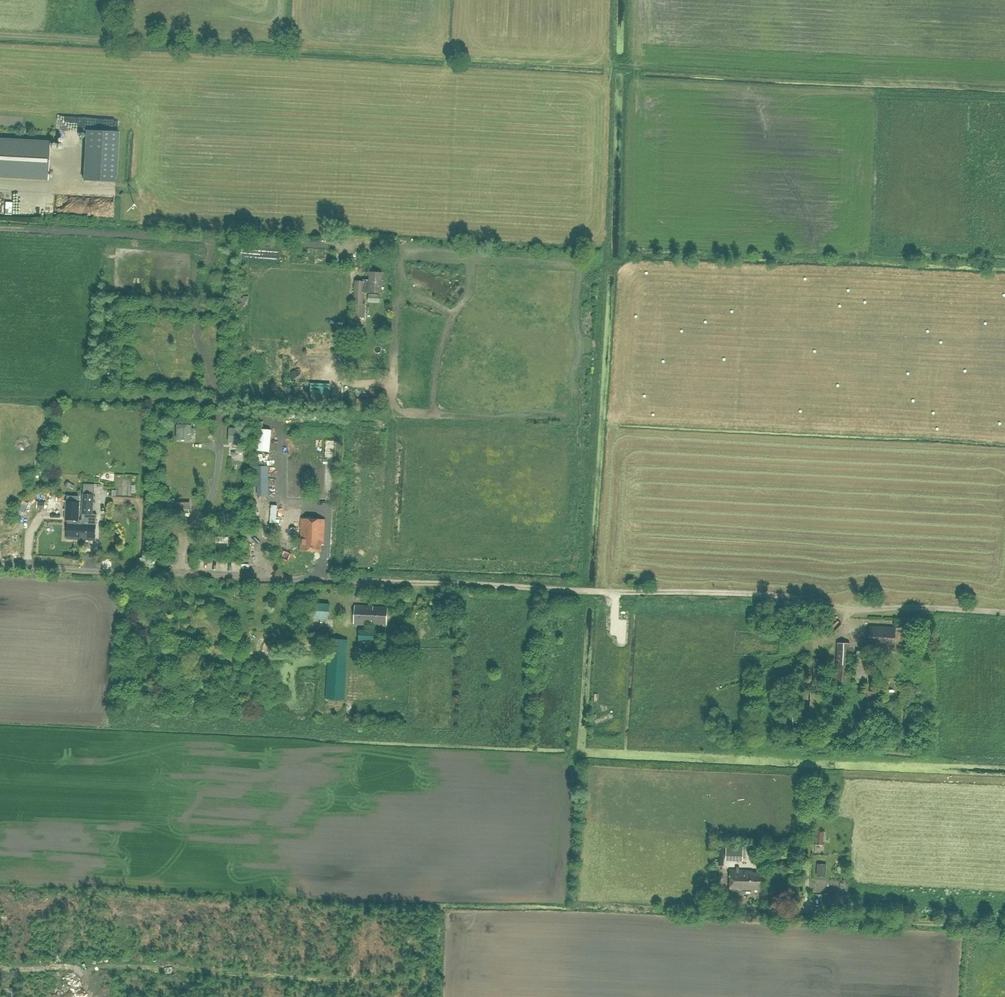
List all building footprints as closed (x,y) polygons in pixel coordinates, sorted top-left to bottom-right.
[(117,174),(118,127),(98,126),(97,173),(117,174)] [(96,173),(98,127),(87,127),(85,173),(96,173)] [(0,140),(0,176),(47,179),(49,143),(0,140)] [(29,204),(42,202),(40,192),(28,194),(29,204)] [(388,239),(387,251),(394,252),(395,240),(388,239)] [(355,281),(354,304),(353,317),(364,318),(365,304),(363,304),(363,293),(381,293),(382,273),(369,272),(369,282),(355,281)] [(380,301),(379,294),(369,295),(369,302),(380,301)] [(351,370),(350,378),(358,379),(359,371),(351,370)] [(382,398),(357,397),(357,407),(381,408),(382,398)] [(79,520),(78,540),(95,541),(97,514),(93,514),(95,494),(84,493),(82,520),(79,520)] [(78,540),(79,520),(80,503),(68,502),(66,539),(78,540)] [(321,552),(322,545),(323,545),(325,520),(301,518),(299,551),(321,552)] [(309,619),(338,620),(339,604),(309,603),(309,619)] [(387,608),(372,607),(373,606),(355,605),(354,624),(371,625),(371,624),(386,624),(387,608)] [(895,648),(896,628),(870,627),(869,647),(895,648)] [(359,630),(358,652),(370,652),(371,642),(376,642),(376,630),(359,630)] [(856,651),(855,675),(849,675),(850,643),(840,642),(838,682),(854,683),(866,683),(867,651),(856,651)] [(354,696),(354,683),(347,683),(346,696),(354,696)] [(824,726),(824,693),(810,692),(809,726),(824,726)] [(825,845),(827,830),(818,829),(817,844),(825,845)] [(743,849),(743,848),(726,847),(725,860),(742,861),(742,857),(745,857),(745,849),(743,849)] [(817,857),(827,857),(827,847),(817,847),(817,857)] [(750,872),(750,870),(730,870),(729,891),(749,891),(749,889),(759,890),(760,873),(750,872)] [(730,893),(716,892),(716,907),(730,908),(730,893)]
